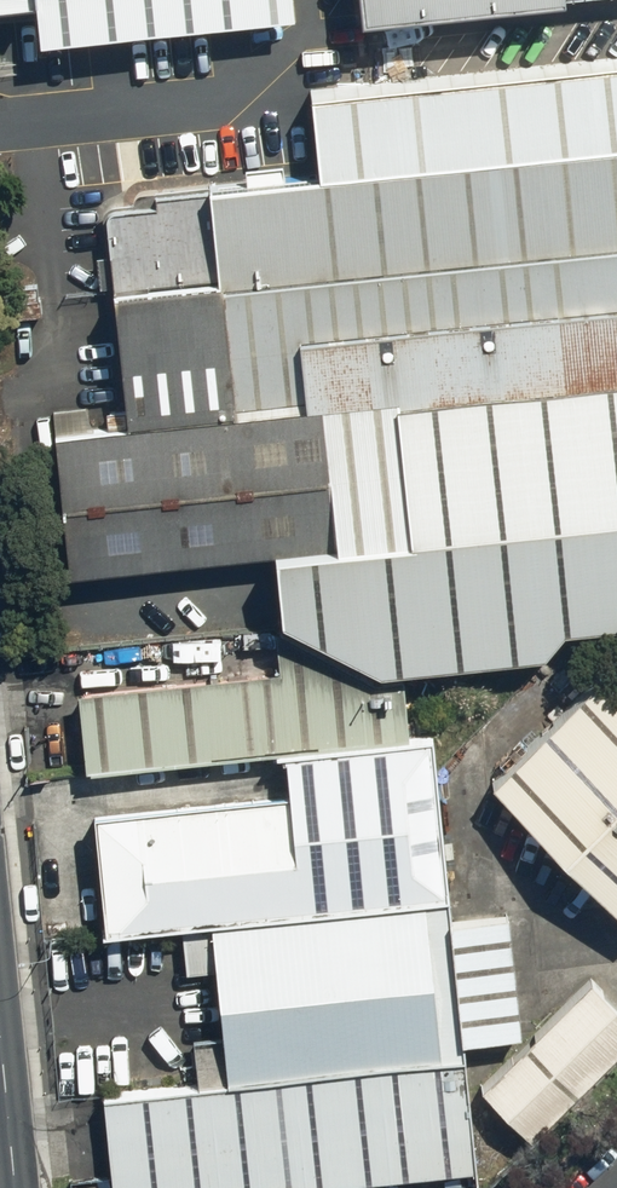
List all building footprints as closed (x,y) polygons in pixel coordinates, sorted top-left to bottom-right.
[(33,33),(290,7),(289,0),(30,0),(33,33)] [(353,12),(481,0),(352,0),(353,12)] [(312,91),(320,172),(202,183),(202,192),(148,197),(149,207),(103,212),(123,425),(317,406),(616,377),(616,61),(312,91)] [(317,406),(330,543),(249,551),(256,628),(274,638),(359,681),(398,677),(518,663),(512,634),(616,625),(616,377),(317,406)] [(317,406),(123,425),(49,432),(62,569),(249,551),(330,543),(317,406)] [(81,770),(276,751),(405,739),(398,677),(359,681),(274,638),(283,670),(72,691),(81,770)] [(596,671),(483,781),(616,918),(616,692),(596,671)] [(84,813),(97,934),(204,923),(444,899),(427,737),(405,739),(276,751),(281,792),(84,813)] [(446,919),(444,899),(204,923),(221,1084),(460,1060),(458,1040),(446,919)] [(446,919),(458,1040),(518,1034),(506,913),(446,919)] [(589,978),(476,1087),(525,1138),(616,1049),(616,1007),(589,978)] [(97,1096),(106,1187),(317,1187),(470,1173),(460,1060),(221,1084),(97,1096)]
